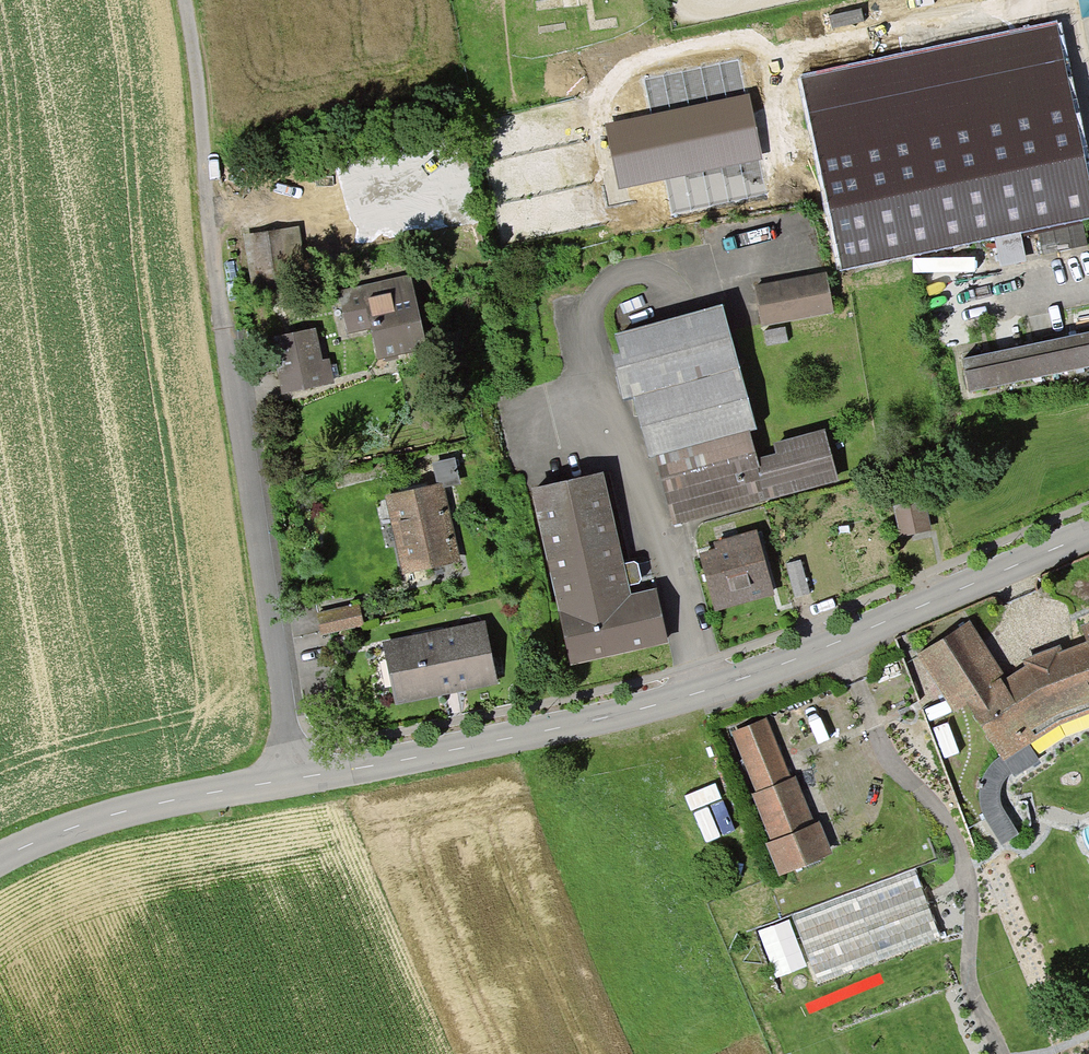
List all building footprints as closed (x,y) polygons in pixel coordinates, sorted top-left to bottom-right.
[(1051,34),(807,85),(822,153),(820,154),(844,268),(1088,216),(1058,70),(1051,34)] [(1035,229),(1041,257),(1085,248),(1079,220),(1035,229)] [(266,298),(286,295),(276,235),(257,238),(266,298)] [(831,313),(824,276),(753,290),(760,327),(831,313)] [(377,358),(422,348),(408,288),(340,304),(346,333),(370,328),(377,358)] [(671,524),(834,480),(822,435),(773,448),(776,459),(753,465),(744,434),(754,431),(720,307),(621,334),(627,357),(613,361),(623,402),(639,399),(671,524)] [(1048,343),(1054,375),(1088,368),(1088,335),(1048,343)] [(308,337),(279,343),(284,376),(277,378),(280,394),(331,383),(327,366),(315,369),(308,337)] [(1048,343),(1004,353),(1010,385),(1054,375),(1048,343)] [(1010,385),(1004,353),(960,362),(967,394),(1010,385)] [(851,470),(847,450),(832,452),(836,473),(851,470)] [(619,564),(599,478),(532,493),(571,664),(663,643),(652,594),(626,599),(624,588),(631,586),(633,583),(630,567),(627,565),(619,567),(619,564)] [(453,562),(436,489),(389,499),(405,573),(453,562)] [(896,509),(902,537),(925,532),(919,504),(896,509)] [(701,559),(715,610),(742,603),(738,589),(765,582),(755,543),(739,548),(737,540),(714,546),(716,554),(701,558),(701,559)] [(784,566),(793,600),(808,596),(798,562),(784,566)] [(355,609),(318,618),(321,634),(359,625),(355,609)] [(977,647),(963,627),(929,649),(1001,760),(1005,757),(1013,770),(1033,758),(1021,737),(1052,717),(1088,703),(1088,627),(1081,630),(1088,650),(1059,662),(1055,652),(1025,664),(1029,673),(1004,690),(977,647)] [(390,646),(401,701),(490,683),(479,628),(390,646)] [(781,771),(763,725),(734,737),(759,796),(755,798),(774,843),(769,846),(780,872),(826,853),(815,826),(810,828),(791,783),(787,785),(781,771)] [(927,840),(772,899),(780,921),(790,917),(816,985),(939,939),(913,870),(935,862),(927,840)]
